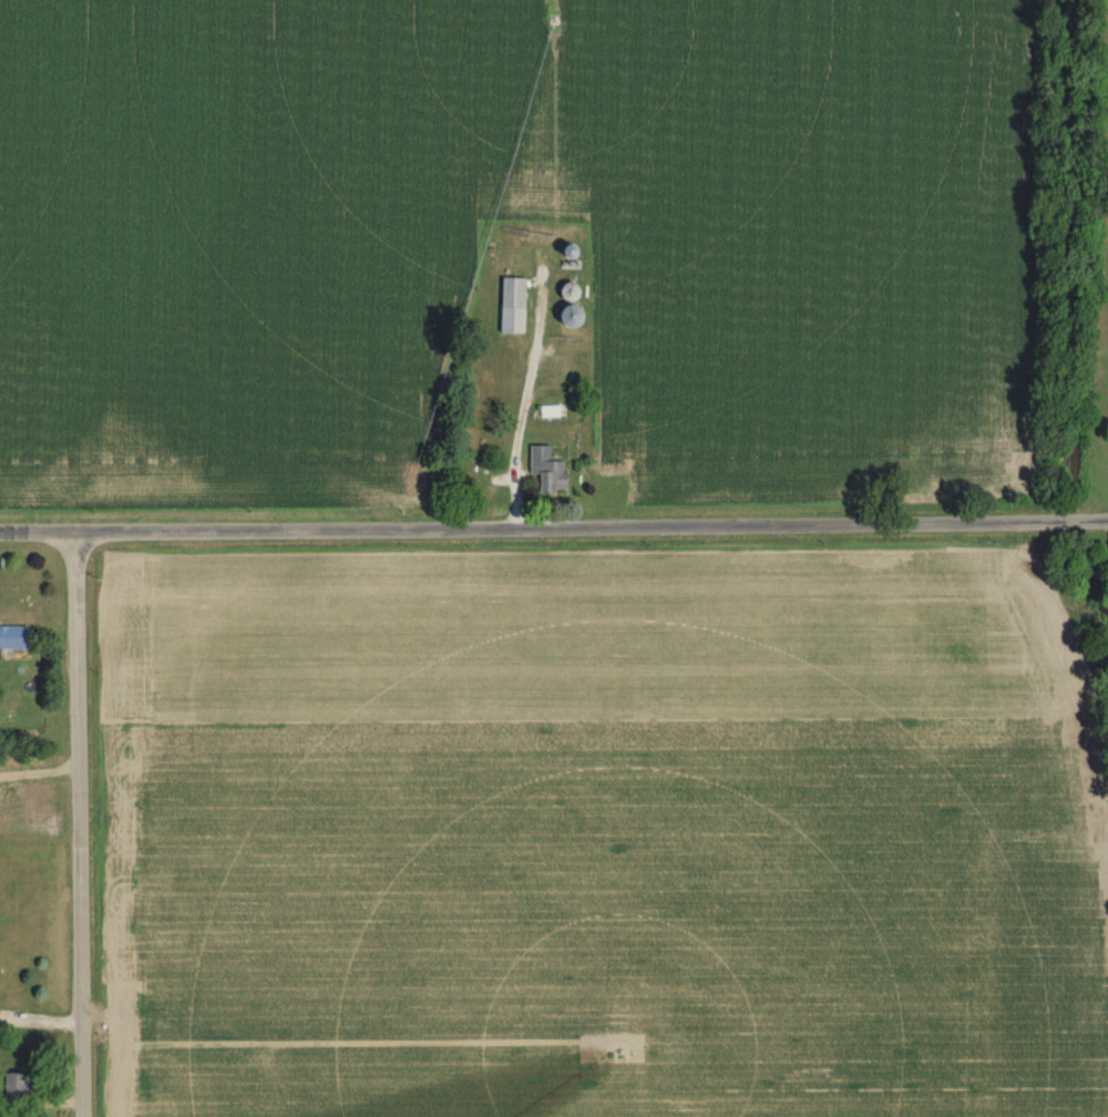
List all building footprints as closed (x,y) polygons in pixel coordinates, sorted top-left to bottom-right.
[(498,335),(523,335),(524,279),(498,279),(498,335)] [(528,477),(534,477),(534,494),(562,494),(562,462),(548,462),(548,447),(528,447),(528,477)] [(0,627),(0,651),(25,651),(25,627),(0,627)] [(26,1075),(2,1075),(2,1104),(26,1104),(26,1075)]
